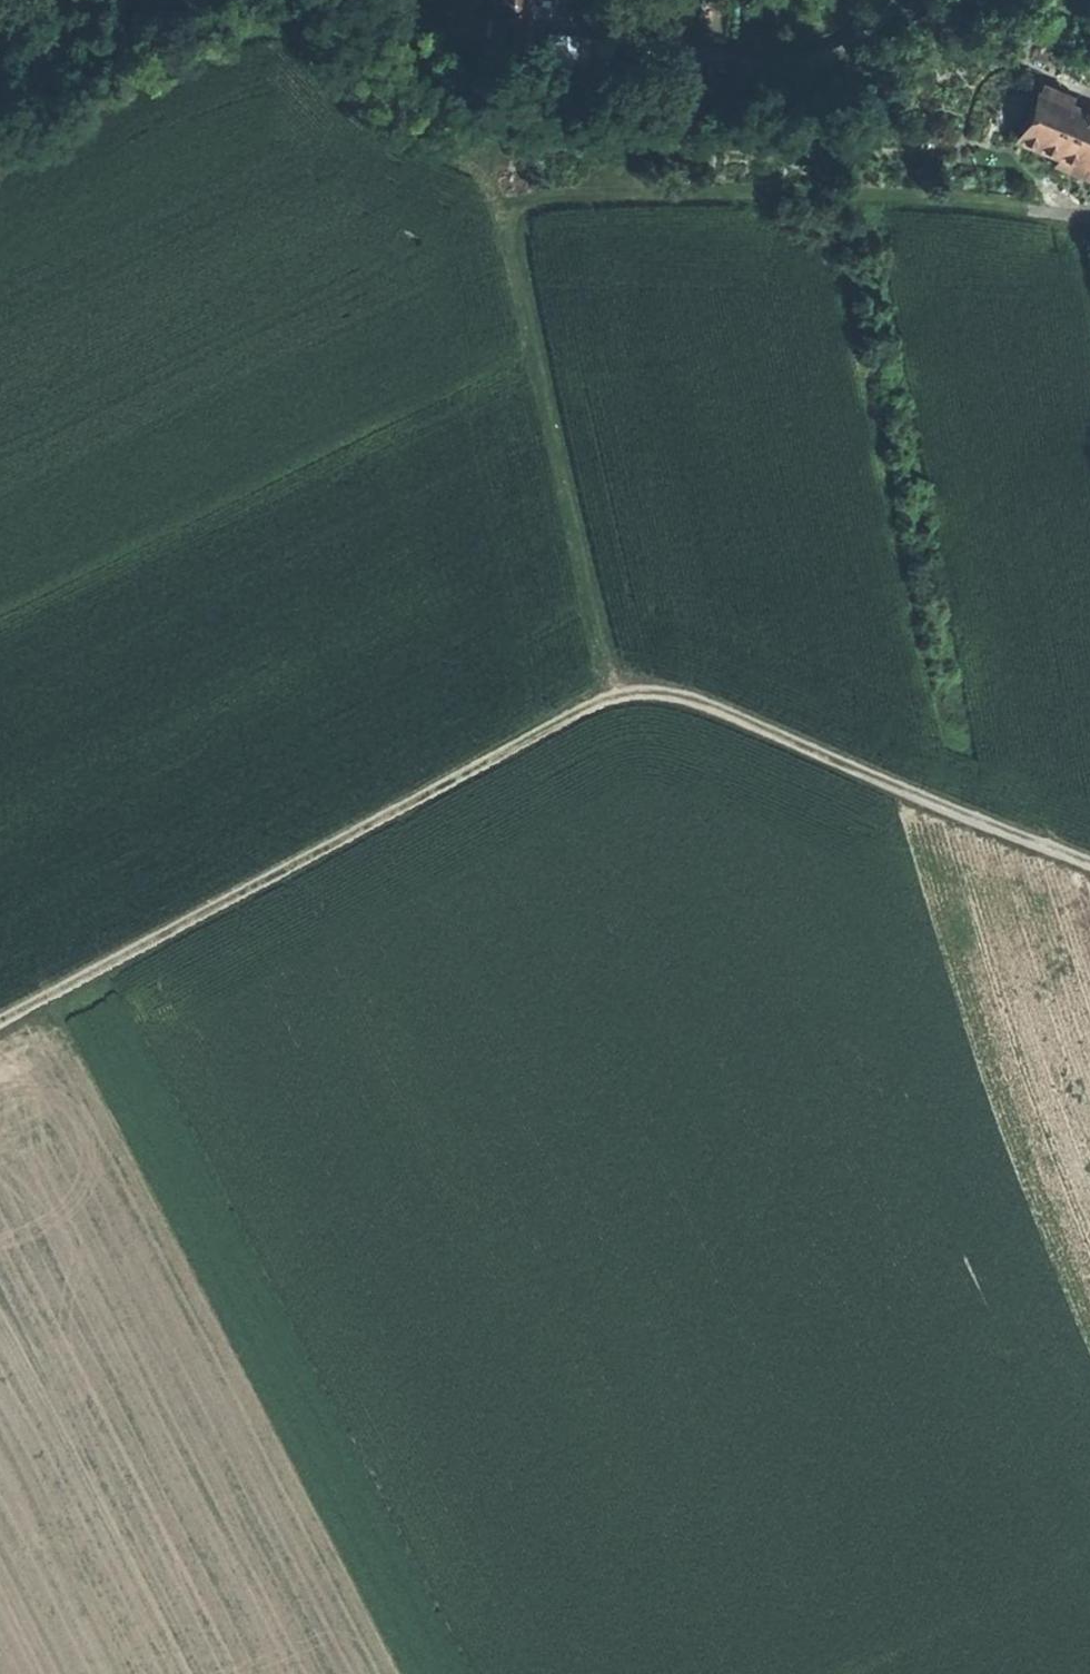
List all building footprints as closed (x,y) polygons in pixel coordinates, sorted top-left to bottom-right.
[(501,40),(525,40),(528,40),(527,0),(500,0),(501,40)] [(1035,74),(1031,85),(1058,94),(1061,83),(1035,74)] [(1005,142),(1055,159),(1059,149),(1015,134),(1031,85),(1025,83),(1005,142)] [(1031,85),(1015,134),(1059,149),(1055,159),(1071,164),(1088,169),(1089,162),(1089,104),(1058,94),(1031,85)]
